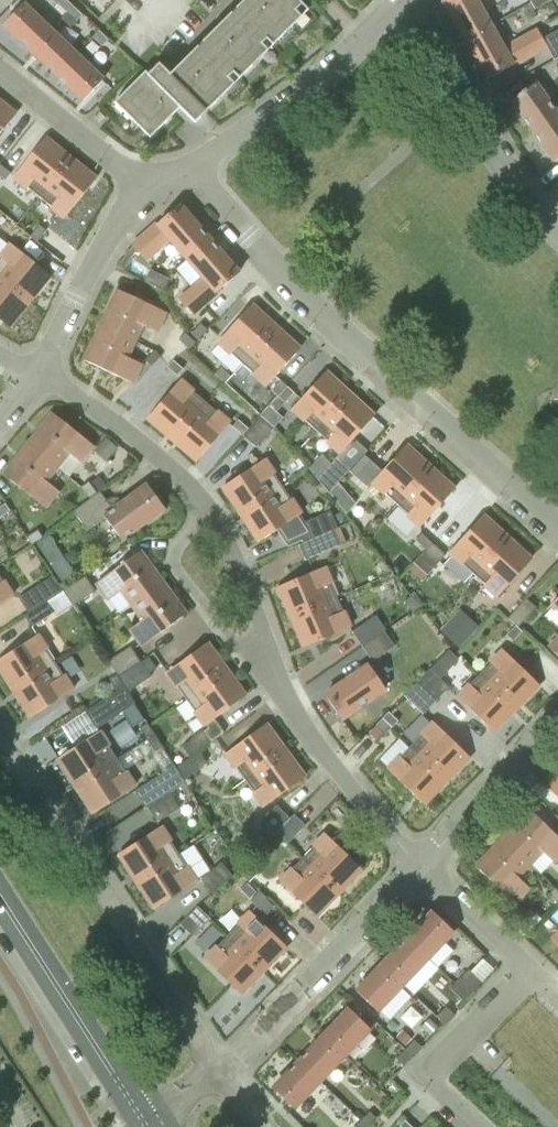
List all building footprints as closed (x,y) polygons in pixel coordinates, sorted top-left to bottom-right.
[(58,3),(67,12),(73,6),(67,0),(61,0),(58,3)] [(121,96),(137,112),(131,118),(151,138),(174,115),(180,108),(190,118),(201,107),(206,113),(293,26),(287,20),(303,4),(299,0),(245,0),(171,75),(160,64),(159,64),(149,74),(146,71),(121,96)] [(443,0),(454,19),(454,20),(465,40),(497,22),(485,0),(444,0),(443,0)] [(531,3),(535,9),(547,0),(530,0),(531,3)] [(24,4),(4,25),(31,50),(50,30),(24,4)] [(73,6),(67,12),(76,21),(82,15),(73,6)] [(465,40),(487,80),(547,46),(554,60),(557,57),(557,30),(542,38),(538,31),(510,46),(497,22),(465,40)] [(50,30),(31,50),(57,76),(77,55),(50,30)] [(99,31),(94,37),(103,46),(109,40),(99,31)] [(77,55),(57,76),(84,101),(103,80),(93,70),(77,55)] [(536,83),(512,100),(534,131),(557,114),(536,83)] [(16,115),(0,102),(0,135),(16,115)] [(534,131),(555,162),(557,160),(557,114),(534,131)] [(45,138),(14,177),(40,197),(70,159),(45,138)] [(70,159),(40,197),(65,217),(96,179),(70,159)] [(0,166),(0,176),(5,180),(11,173),(0,165),(0,166)] [(180,205),(133,246),(145,259),(170,238),(187,258),(210,239),(180,205)] [(39,225),(31,236),(38,241),(46,231),(39,225)] [(206,279),(181,300),(193,314),(239,273),(210,239),(187,258),(206,279)] [(0,259),(0,277),(29,301),(50,275),(11,245),(0,259)] [(9,326),(29,301),(0,277),(0,319),(9,326)] [(118,290),(102,325),(135,341),(143,325),(157,332),(166,312),(118,290)] [(252,305),(218,342),(243,364),(276,327),(252,305)] [(200,323),(191,333),(197,339),(207,329),(200,323)] [(102,325),(85,361),(133,383),(142,364),(128,357),(135,341),(102,325)] [(276,327),(243,364),(267,386),(300,349),(276,327)] [(184,333),(179,339),(189,349),(195,342),(184,333)] [(155,351),(145,360),(151,366),(161,357),(155,351)] [(173,360),(168,367),(178,376),(183,369),(173,360)] [(221,367),(215,374),(225,383),(231,376),(221,367)] [(326,372),(293,409),(317,431),(350,394),(326,372)] [(181,381),(148,418),(173,439),(205,402),(181,381)] [(281,381),(272,391),(279,396),(286,388),(287,387),(281,381)] [(286,388),(279,396),(285,402),(294,393),(287,387),(286,388)] [(350,394),(317,431),(341,453),(374,416),(350,394)] [(205,402),(173,439),(198,461),(230,423),(205,402)] [(53,413),(29,444),(58,467),(69,453),(81,463),(94,446),(53,413)] [(261,416),(243,435),(257,448),(274,428),(261,416)] [(239,420),(233,427),(243,435),(249,429),(239,420)] [(29,444),(4,474),(46,508),(59,491),(47,481),(58,467),(29,444)] [(364,455),(349,471),(367,488),(373,482),(397,504),(430,468),(406,446),(383,471),(364,455)] [(336,459),(318,479),(329,493),(349,471),(336,459)] [(265,460),(224,487),(242,514),(283,487),(265,460)] [(430,468),(397,504),(421,526),(454,490),(430,468)] [(88,482),(82,487),(90,499),(97,494),(96,492),(90,483),(88,482)] [(90,499),(74,511),(88,530),(105,517),(122,540),(165,508),(147,485),(114,509),(100,491),(97,494),(90,499)] [(283,487),(242,514),(260,541),(277,530),(288,546),(302,539),(296,526),(305,522),(300,515),(301,514),(283,487)] [(0,507),(0,518),(10,511),(10,510),(5,504),(0,507)] [(305,522),(296,526),(302,539),(304,542),(333,530),(338,528),(331,511),(305,522)] [(483,516),(450,552),(474,574),(507,538),(483,516)] [(38,529),(27,536),(31,544),(43,537),(38,529)] [(304,542),(299,544),(299,545),(305,560),(340,546),(333,530),(304,542)] [(421,533),(415,540),(426,550),(432,543),(421,533)] [(48,535),(36,543),(46,559),(58,551),(48,535)] [(507,538),(474,574),(498,596),(531,560),(507,538)] [(426,550),(414,563),(427,575),(445,555),(432,543),(426,550)] [(140,551),(97,583),(110,599),(123,590),(133,605),(163,583),(140,551)] [(325,568),(279,587),(292,617),(337,598),(325,568)] [(53,575),(19,598),(29,613),(47,601),(64,591),(53,575)] [(13,596),(0,576),(0,605),(13,596)] [(86,576),(64,591),(65,594),(73,606),(96,591),(86,576)] [(144,619),(131,629),(143,646),(186,614),(163,583),(133,605),(144,619)] [(411,596),(404,601),(412,611),(419,606),(411,596)] [(337,598),(292,617),(305,647),(350,628),(337,598)] [(526,598),(508,618),(518,627),(536,607),(526,598)] [(29,613),(25,616),(32,627),(54,612),(47,601),(29,613)] [(443,629),(461,646),(482,623),(463,606),(443,629)] [(376,615),(352,631),(363,646),(384,631),(386,630),(376,615)] [(516,625),(506,635),(513,641),(522,632),(516,625)] [(384,631),(363,646),(373,661),(395,646),(384,631)] [(0,659),(0,667),(14,689),(55,663),(38,635),(0,659)] [(549,648),(557,656),(557,639),(549,648)] [(207,643),(167,672),(186,699),(226,670),(207,643)] [(131,646),(109,661),(117,675),(119,676),(141,661),(131,646)] [(503,651),(481,674),(516,708),(539,685),(503,651)] [(148,657),(141,661),(148,672),(155,668),(148,657)] [(141,661),(119,676),(125,686),(129,692),(151,677),(148,672),(141,661)] [(55,663),(14,689),(32,717),(73,690),(55,663)] [(369,665),(325,695),(342,719),(386,689),(369,665)] [(430,669),(418,682),(437,701),(449,688),(430,669)] [(226,670),(186,699),(206,725),(246,696),(226,670)] [(481,674),(458,697),(494,732),(516,708),(481,674)] [(117,675),(110,679),(117,691),(125,686),(119,676),(117,675)] [(418,682),(405,695),(424,713),(437,701),(418,682)] [(125,686),(86,711),(97,728),(136,704),(125,686)] [(389,712),(383,718),(392,727),(398,721),(389,712)] [(383,718),(377,725),(386,734),(392,727),(383,718)] [(434,722),(411,746),(447,780),(469,757),(434,722)] [(148,723),(140,728),(148,740),(155,735),(148,723)] [(266,725),(226,753),(246,780),(285,751),(266,725)] [(204,731),(182,747),(190,756),(197,751),(198,752),(212,742),(204,731)] [(100,732),(58,758),(76,786),(118,759),(100,732)] [(155,735),(148,740),(155,751),(162,746),(155,735)] [(411,746),(389,770),(424,804),(447,780),(411,746)] [(190,756),(175,767),(184,779),(206,764),(198,752),(197,751),(190,756)] [(285,751),(246,780),(265,806),(304,777),(285,751)] [(118,759),(76,786),(94,813),(135,786),(118,759)] [(155,778),(136,791),(147,808),(166,795),(185,783),(175,766),(155,778)] [(171,794),(149,808),(158,822),(180,808),(171,794)] [(277,806),(259,825),(272,837),(276,832),(290,818),(277,806)] [(504,838),(530,863),(542,851),(554,862),(557,858),(557,836),(530,810),(504,838)] [(290,818),(276,832),(288,843),(305,825),(294,814),(290,818)] [(161,827),(120,853),(137,881),(179,854),(161,827)] [(326,834),(303,858),(339,892),(361,869),(326,834)] [(530,863),(504,838),(476,867),(515,903),(529,887),(518,877),(530,863)] [(179,854),(137,881),(155,908),(197,882),(179,854)] [(303,858),(281,881),(316,916),(339,892),(303,858)] [(222,862),(201,879),(213,893),(233,876),(222,862)] [(557,903),(557,891),(555,888),(549,894),(557,903)] [(260,891),(250,901),(256,907),(266,897),(260,891)] [(197,907),(180,925),(192,937),(210,919),(197,907)] [(408,938),(428,958),(454,931),(433,911),(408,938)] [(251,912),(228,936),(264,970),(286,946),(251,912)] [(228,936),(206,959),(241,993),(264,970),(228,936)] [(408,938),(382,965),(403,984),(428,958),(408,938)] [(403,984),(382,965),(357,991),(377,1011),(403,984)] [(471,971),(469,969),(451,988),(464,1001),(482,982),(471,971)] [(446,1007),(437,1016),(444,1022),(453,1013),(446,1007)] [(324,1035),(345,1055),(370,1028),(350,1008),(324,1035)] [(299,1062),(319,1081),(345,1055),(324,1035),(299,1062)] [(406,1049),(412,1056),(421,1046),(414,1040),(406,1049)] [(412,1056),(406,1049),(397,1059),(403,1065),(412,1056)] [(319,1081),(299,1062),(273,1088),(294,1108),(319,1081)] [(361,1121),(367,1126),(368,1126),(376,1118),(370,1112),(361,1121)]
